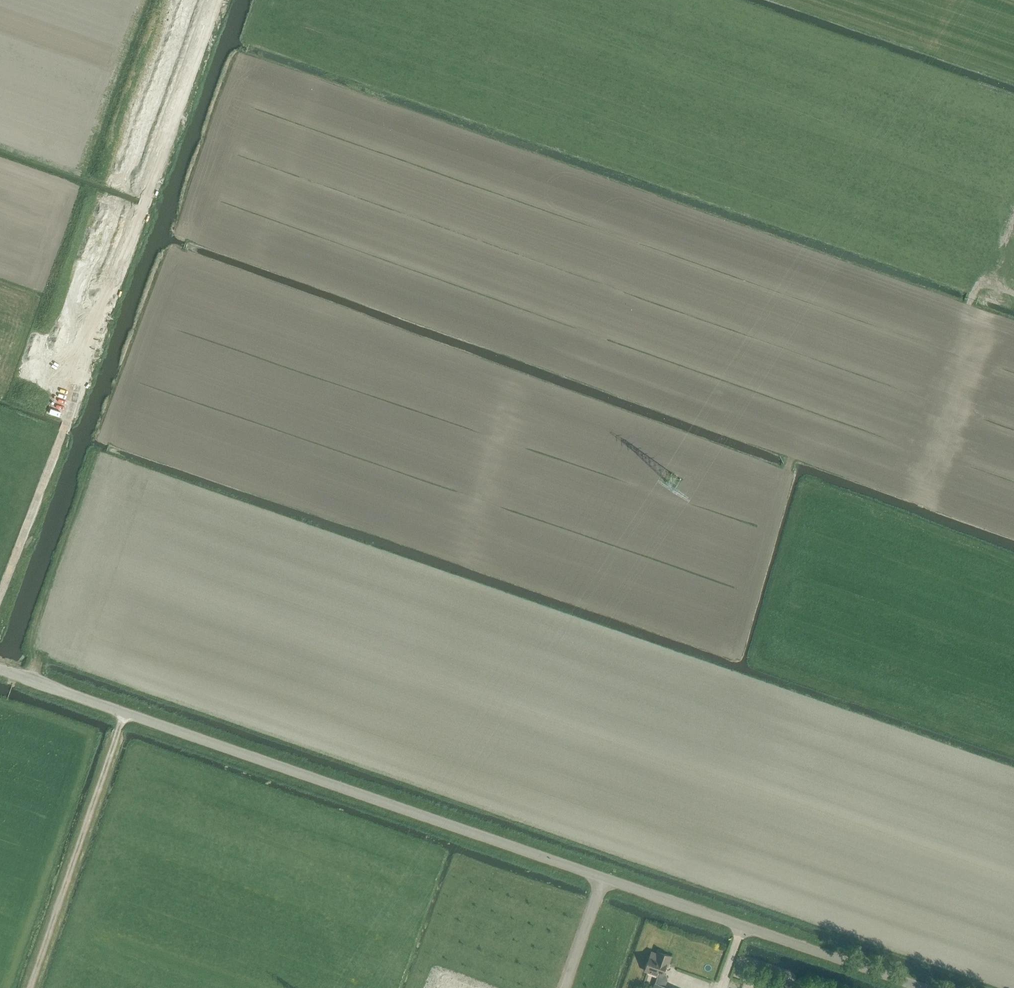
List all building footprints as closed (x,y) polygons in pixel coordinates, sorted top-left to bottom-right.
[(665,987),(667,979),(666,974),(664,974),(666,966),(668,967),(672,956),(658,951),(657,953),(651,951),(645,972),(658,976),(655,983),(653,987),(668,987),(665,987)]
